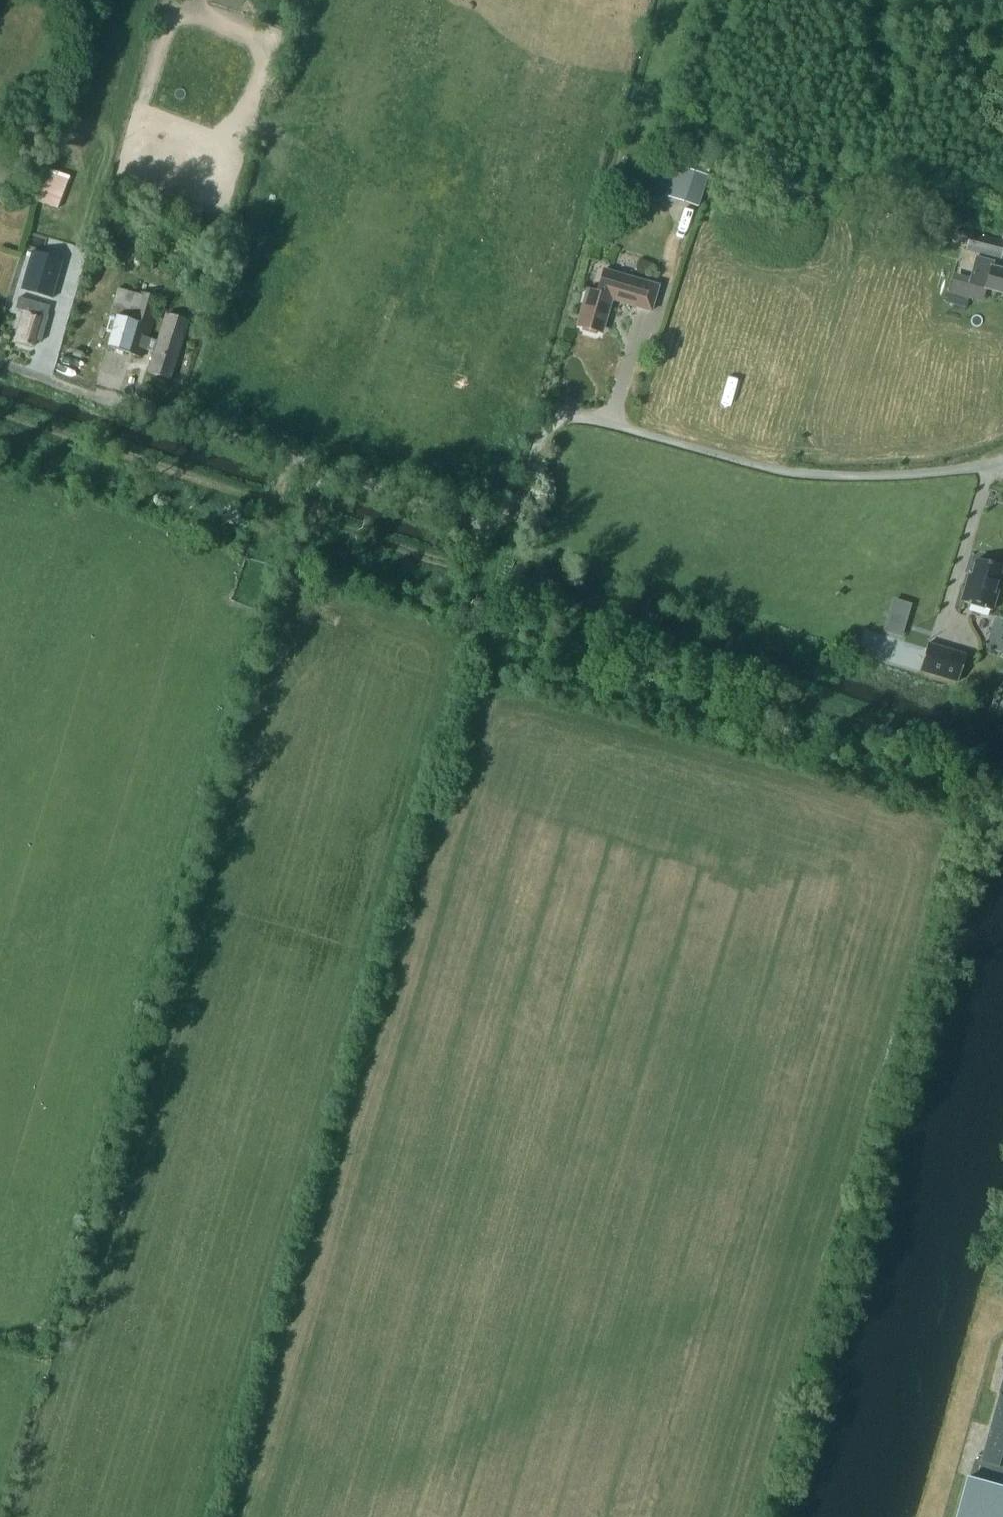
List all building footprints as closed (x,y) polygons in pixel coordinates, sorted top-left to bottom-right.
[(664,196),(698,207),(708,176),(674,165),(664,196)] [(49,216),(63,217),(64,199),(50,198),(49,216)] [(1001,259),(1002,250),(1002,242),(970,234),(966,251),(1001,259)] [(32,251),(21,289),(51,298),(62,260),(32,251)] [(1002,292),(1002,269),(994,267),(995,261),(977,257),(970,283),(1002,292)] [(606,269),(599,292),(589,290),(584,306),(587,307),(582,326),(585,327),(585,330),(597,333),(598,331),(601,332),(607,312),(610,313),(614,298),(634,304),(634,305),(653,311),(661,285),(606,269)] [(107,346),(138,356),(157,297),(138,291),(129,318),(117,314),(107,346)] [(24,310),(15,341),(34,347),(36,340),(41,341),(48,316),(47,315),(50,305),(18,296),(15,308),(24,310)] [(148,338),(144,349),(154,352),(148,370),(148,372),(170,379),(189,321),(167,314),(158,341),(148,338)] [(994,611),(1000,590),(997,590),(1002,571),(1002,566),(979,558),(974,574),(972,573),(963,601),(994,611)] [(898,596),(888,630),(906,636),(917,602),(898,596)] [(922,671),(959,682),(967,656),(930,644),(922,671)] [(1001,1396),(982,1462),(975,1460),(970,1478),(969,1478),(958,1516),(1002,1516),(1002,1396),(1001,1396)]
